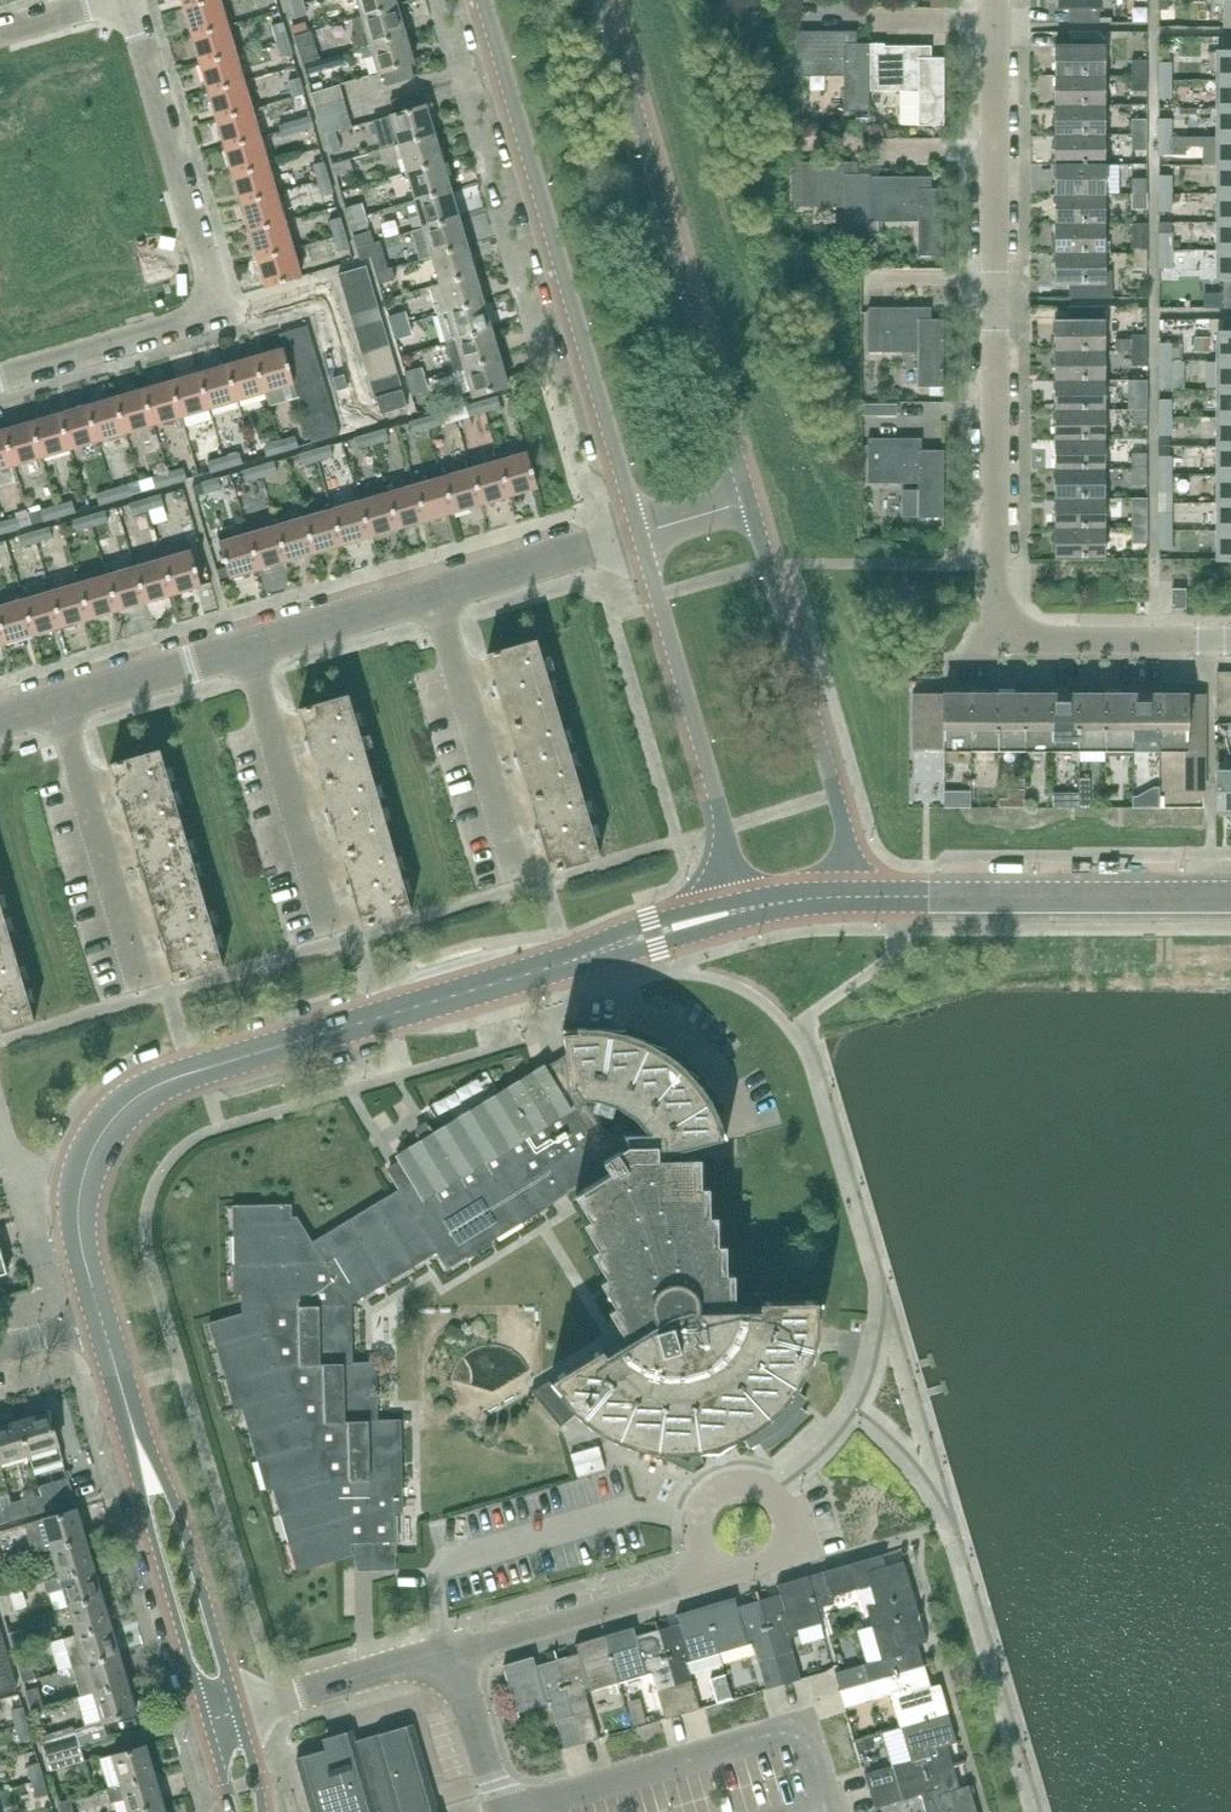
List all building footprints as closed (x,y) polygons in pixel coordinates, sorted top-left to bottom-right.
[(213,0),(182,0),(184,8),(213,0)] [(228,26),(220,0),(213,0),(184,8),(193,37),(228,26)] [(303,4),(302,0),(284,0),(287,9),(303,4)] [(397,6),(395,0),(357,0),(362,17),(397,6)] [(1105,9),(1105,0),(1055,0),(1055,9),(1069,9),(1100,9),(1105,9)] [(303,4),(287,9),(290,20),(306,15),(303,4)] [(355,49),(361,48),(405,34),(397,6),(362,17),(353,20),(357,36),(352,38),(355,49)] [(1099,23),(1099,22),(1100,9),(1069,9),(1069,23),(1099,23)] [(277,42),(288,38),(283,22),(272,25),(277,42)] [(201,64),(236,54),(228,26),(193,37),(201,64)] [(868,44),(845,44),(845,32),(794,32),(794,76),(827,76),(827,69),(844,69),(843,111),(869,111),(869,90),(868,44)] [(1069,46),(1099,46),(1099,32),(1069,32),(1069,46)] [(379,74),(382,73),(410,65),(414,63),(405,34),(361,48),(363,58),(373,55),(379,74)] [(288,38),(277,42),(281,57),(292,54),(288,38)] [(920,47),(883,47),(883,44),(868,44),(869,90),(902,90),(901,125),(919,125),(919,126),(944,126),(943,59),(941,59),(931,59),(931,48),(920,48),(920,47)] [(1105,76),(1105,46),(1099,46),(1069,46),(1055,46),(1055,76),(1105,76)] [(303,65),(319,60),(316,48),(299,52),(303,65)] [(1223,51),(1217,52),(1217,80),(1230,80),(1230,52),(1223,51)] [(209,92),(244,82),(236,54),(201,64),(209,92)] [(1132,76),(1147,76),(1147,61),(1132,61),(1132,76)] [(1159,81),(1171,81),(1171,63),(1159,63),(1159,81)] [(386,87),(414,78),(410,65),(382,73),(386,87)] [(1055,106),(1105,106),(1105,76),(1055,76),(1055,106)] [(1147,76),(1132,76),(1132,91),(1147,91),(1147,76)] [(293,97),(304,94),(299,78),(288,81),(293,97)] [(1230,109),(1230,80),(1217,80),(1218,109),(1230,109)] [(1171,81),(1159,81),(1159,99),(1171,99),(1171,81)] [(217,120),(252,110),(244,82),(209,92),(217,120)] [(315,107),(343,99),(339,86),(311,93),(315,107)] [(395,115),(422,107),(418,93),(391,101),(395,115)] [(319,121),(347,113),(343,99),(315,107),(319,121)] [(381,150),(394,146),(434,134),(426,106),(422,107),(395,115),(391,116),(386,117),(373,121),(381,150)] [(1055,135),(1105,135),(1105,106),(1055,106),(1055,135)] [(1230,137),(1230,109),(1218,109),(1218,137),(1230,137)] [(225,148),(260,138),(252,110),(217,120),(225,148)] [(323,135),(351,127),(347,113),(319,121),(323,135)] [(294,120),(298,132),(313,128),(310,116),(294,120)] [(1132,135),(1147,135),(1147,119),(1132,120),(1132,135)] [(282,137),(298,132),(294,120),(278,125),(282,137)] [(1159,137),(1171,137),(1171,120),(1159,120),(1159,137)] [(341,151),(335,132),(323,135),(329,154),(341,151)] [(442,162),(441,156),(434,134),(394,146),(400,145),(408,172),(442,162)] [(1055,165),(1105,165),(1105,135),(1055,135),(1055,165)] [(1147,135),(1132,135),(1132,150),(1147,150),(1147,135)] [(1171,137),(1159,137),(1159,155),(1171,155),(1171,137)] [(1230,165),(1230,137),(1218,137),(1218,165),(1230,165)] [(233,175),(268,165),(260,138),(225,148),(233,175)] [(335,176),(352,172),(348,159),(332,164),(335,176)] [(317,181),(328,178),(324,162),(313,165),(317,181)] [(416,201),(451,191),(442,162),(408,172),(416,201)] [(846,175),(846,164),(794,163),(794,207),(826,207),(826,201),(844,201),(845,242),(869,242),(869,221),(868,175),(846,175)] [(241,203),(276,193),(268,165),(233,175),(241,203)] [(1055,195),(1105,195),(1105,165),(1055,165),(1055,195)] [(1230,194),(1230,165),(1218,165),(1218,194),(1230,194)] [(367,189),(389,180),(384,169),(362,178),(367,189)] [(920,178),(870,178),(870,175),(868,175),(869,221),(901,221),(901,215),(918,215),(918,257),(943,257),(944,190),(920,190),(920,178)] [(1159,194),(1171,194),(1171,176),(1159,177),(1159,194)] [(328,178),(317,181),(322,196),(333,193),(328,178)] [(1132,195),(1147,194),(1147,179),(1132,179),(1132,195)] [(424,229),(459,218),(451,191),(416,201),(405,204),(409,218),(420,215),(424,229)] [(249,231),(285,221),(276,193),(241,203),(249,231)] [(1147,194),(1132,195),(1132,209),(1147,209),(1147,194)] [(1171,194),(1159,194),(1159,212),(1171,212),(1171,194)] [(1230,222),(1230,194),(1218,194),(1218,222),(1230,222)] [(1055,224),(1105,224),(1105,195),(1055,195),(1055,224)] [(348,221),(365,216),(361,204),(345,209),(348,221)] [(365,216),(348,221),(351,232),(368,227),(365,216)] [(333,237),(345,233),(340,217),(329,221),(333,237)] [(421,259),(432,256),(467,246),(459,218),(424,229),(413,232),(421,259)] [(257,259),(293,249),(285,221),(249,231),(257,259)] [(1230,250),(1230,222),(1218,222),(1218,250),(1230,250)] [(1055,254),(1105,254),(1105,224),(1055,224),(1055,254)] [(367,245),(373,244),(370,232),(353,236),(356,248),(367,245)] [(345,233),(333,237),(338,252),(349,249),(345,233)] [(1159,250),(1171,250),(1171,233),(1159,233),(1159,250)] [(1132,254),(1147,254),(1147,238),(1132,238),(1132,254)] [(367,245),(356,248),(360,260),(371,257),(367,245)] [(440,284),(475,274),(467,246),(432,256),(440,284)] [(301,278),(301,277),(293,249),(257,259),(266,288),(301,278)] [(1171,250),(1159,250),(1159,268),(1171,268),(1171,250)] [(1230,280),(1230,250),(1218,250),(1218,279),(1224,279),(1224,280),(1230,280)] [(1112,270),(1105,270),(1105,254),(1055,254),(1055,284),(1069,284),(1099,284),(1099,298),(1112,298),(1112,270)] [(1147,254),(1132,254),(1132,268),(1147,268),(1147,254)] [(375,273),(391,268),(388,257),(372,261),(375,273)] [(342,288),(371,280),(366,266),(338,274),(342,288)] [(391,268),(375,273),(379,284),(395,280),(391,268)] [(437,316),(483,302),(475,274),(440,284),(429,287),(437,316)] [(347,302),(375,293),(371,280),(342,288),(347,302)] [(1069,298),(1099,298),(1099,284),(1069,284),(1069,298)] [(351,315),(379,307),(375,293),(347,302),(351,315)] [(445,343),(491,330),(483,302),(437,316),(445,343)] [(354,329),(383,320),(379,307),(351,315),(354,329)] [(1069,321),(1105,321),(1104,307),(1069,307),(1069,321)] [(920,320),(920,309),(868,308),(868,353),(901,353),(901,347),(918,347),(918,387),(944,387),(944,320),(920,320)] [(392,328),(408,324),(405,312),(389,317),(392,328)] [(359,343),(387,334),(383,320),(354,329),(359,343)] [(1055,352),(1105,351),(1105,321),(1069,321),(1055,321),(1055,352)] [(408,324),(392,328),(396,340),(412,335),(408,324)] [(283,348),(312,339),(308,326),(279,334),(283,348)] [(453,371),(465,367),(499,357),(491,330),(445,343),(453,371)] [(1224,332),(1217,332),(1217,361),(1230,361),(1230,332),(1224,332)] [(363,356),(391,348),(387,334),(359,343),(363,356)] [(1132,351),(1148,351),(1148,336),(1132,336),(1132,351)] [(287,362),(316,353),(312,339),(283,348),(284,349),(283,349),(287,362)] [(1159,361),(1171,361),(1171,344),(1159,344),(1159,361)] [(367,369),(395,361),(391,348),(363,356),(367,369)] [(293,384),(291,376),(287,362),(283,349),(256,357),(266,392),(293,384)] [(1055,381),(1105,381),(1105,351),(1055,352),(1055,381)] [(1148,351),(1132,351),(1132,367),(1148,367),(1148,351)] [(291,376),(320,367),(316,353),(287,362),(291,376)] [(238,400),(266,392),(256,357),(227,365),(238,400)] [(473,397),(508,387),(499,357),(465,367),(473,397)] [(371,383),(399,375),(395,361),(367,369),(371,383)] [(1171,361),(1159,361),(1159,380),(1171,380),(1171,361)] [(1230,389),(1230,361),(1217,361),(1217,389),(1230,389)] [(210,408),(238,400),(227,365),(200,373),(210,408)] [(296,389),(324,381),(320,367),(291,376),(293,384),(294,384),(296,389)] [(409,384),(425,379),(421,368),(406,373),(409,384)] [(182,416),(210,408),(200,373),(172,381),(182,416)] [(402,389),(403,389),(399,375),(371,383),(375,398),(376,397),(402,389)] [(425,379),(409,384),(412,396),(428,391),(425,379)] [(154,424),(182,416),(172,381),(144,390),(154,424)] [(299,403),(328,394),(324,381),(296,389),(299,403)] [(1055,410),(1105,410),(1105,381),(1055,381),(1055,410)] [(381,415),(407,407),(402,389),(376,397),(381,415)] [(1230,418),(1230,389),(1217,389),(1217,418),(1230,418)] [(126,432),(154,424),(144,390),(116,398),(126,432)] [(304,416),(332,408),(328,394),(299,403),(304,416)] [(1132,410),(1148,410),(1148,395),(1132,395),(1132,410)] [(482,402),(485,413),(501,409),(497,397),(482,402)] [(98,441),(126,432),(116,398),(88,406),(98,441)] [(1159,418),(1171,418),(1171,401),(1159,400),(1159,418)] [(469,418),(485,413),(482,402),(466,406),(469,418)] [(70,449),(98,441),(88,406),(60,414),(70,449)] [(307,430),(336,422),(332,408),(304,416),(307,430)] [(1055,440),(1105,440),(1105,410),(1055,410),(1055,440)] [(1148,410),(1132,410),(1132,425),(1148,426),(1148,410)] [(42,457),(70,449),(60,414),(32,422),(42,457)] [(425,418),(429,430),(445,425),(441,414),(425,418)] [(414,434),(429,430),(425,418),(410,423),(414,434)] [(1171,418),(1159,418),(1159,436),(1171,436),(1171,418)] [(1230,446),(1230,418),(1217,418),(1217,446),(1230,446)] [(15,465),(42,457),(32,422),(5,430),(15,465)] [(312,444),(340,436),(336,422),(307,430),(312,444)] [(15,465),(5,430),(0,432),(0,469),(15,465)] [(370,434),(374,445),(389,441),(386,430),(370,434)] [(358,450),(374,445),(370,434),(354,439),(358,450)] [(280,441),(284,452),(298,447),(295,436),(280,441)] [(1159,446),(1171,446),(1171,436),(1159,436),(1159,446)] [(920,451),(920,440),(868,439),(868,484),(902,483),(902,477),(919,477),(918,518),(944,518),(944,451),(920,451)] [(1055,470),(1105,469),(1105,440),(1055,440),(1055,470)] [(267,457),(284,452),(280,441),(264,446),(267,457)] [(314,450),(318,461),(333,457),(330,446),(314,450)] [(1171,446),(1159,446),(1159,457),(1171,457),(1171,446)] [(1230,474),(1230,446),(1217,446),(1217,475),(1230,474)] [(302,466),(318,461),(314,450),(299,455),(302,466)] [(224,457),(227,468),(242,464),(239,453),(224,457)] [(509,497),(538,488),(527,453),(499,462),(509,497)] [(1132,469),(1148,469),(1148,453),(1133,454),(1132,469)] [(211,473),(227,468),(224,457),(207,462),(211,473)] [(1159,475),(1171,475),(1171,457),(1159,457),(1159,475)] [(258,466),(262,478),(277,473),(274,462),(258,466)] [(481,505),(509,497),(499,462),(471,470),(481,505)] [(246,482),(262,478),(258,466),(243,471),(246,482)] [(168,473),(171,484),(187,480),(184,469),(168,473)] [(1055,499),(1105,499),(1105,469),(1055,470),(1055,499)] [(1148,469),(1132,469),(1132,485),(1148,485),(1148,469)] [(453,513),(481,505),(471,470),(443,478),(453,513)] [(144,492),(155,489),(171,484),(168,473),(141,481),(144,492)] [(1230,502),(1230,474),(1217,475),(1217,502),(1230,502)] [(1171,475),(1159,475),(1159,492),(1171,492),(1171,475)] [(205,494),(221,489),(218,478),(202,483),(205,494)] [(425,521),(453,513),(443,478),(415,486),(425,521)] [(115,500),(130,496),(144,492),(141,481),(112,490),(115,500)] [(397,529),(425,521),(415,486),(387,494),(397,529)] [(99,505),(115,500),(112,490),(96,495),(99,505)] [(369,537),(397,529),(387,494),(359,502),(369,537)] [(145,499),(148,510),(163,506),(160,495),(145,499)] [(132,515),(148,510),(145,499),(129,504),(132,515)] [(1055,529),(1105,529),(1105,499),(1055,499),(1055,529)] [(57,506),(60,517),(75,512),(72,502),(57,506)] [(342,545),(369,537),(359,502),(332,510),(342,545)] [(1230,531),(1230,502),(1217,502),(1217,531),(1230,531)] [(32,525),(44,522),(60,517),(57,506),(29,514),(32,525)] [(314,553),(342,545),(332,510),(304,518),(314,553)] [(89,516),(92,527),(108,522),(104,511),(89,516)] [(1132,529),(1148,529),(1148,513),(1132,513),(1132,529)] [(1159,531),(1172,531),(1172,513),(1159,513),(1159,531)] [(76,531),(92,527),(89,516),(73,520),(76,531)] [(1,522),(4,533),(19,529),(16,518),(1,522)] [(286,562),(314,553),(304,518),(276,526),(286,562)] [(258,570),(286,562),(276,526),(248,534),(258,570)] [(33,532),(36,543),(52,538),(49,527),(33,532)] [(1055,559),(1105,559),(1105,529),(1055,529),(1055,559)] [(1148,529),(1132,529),(1132,544),(1148,544),(1148,529)] [(1172,531),(1159,531),(1159,548),(1172,549),(1172,531)] [(1230,560),(1230,531),(1217,531),(1217,560),(1230,560)] [(21,547),(36,543),(33,532),(17,536),(21,547)] [(229,578),(258,570),(248,534),(219,543),(229,578)] [(5,540),(9,551),(21,547),(17,536),(5,540)] [(173,595),(202,586),(191,551),(162,559),(173,595)] [(145,603),(173,595),(162,559),(135,567),(145,603)] [(117,611),(145,603),(135,567),(106,575),(117,611)] [(89,619),(117,611),(106,575),(79,583),(89,619)] [(61,627),(89,619),(79,583),(51,592),(61,627)] [(1186,589),(1184,589),(1172,589),(1172,609),(1185,609),(1186,589)] [(33,635),(61,627),(51,592),(23,600),(33,635)] [(33,635),(23,600),(0,606),(0,626),(5,644),(33,635)] [(509,728),(558,714),(536,640),(488,654),(496,684),(493,685),(497,699),(500,698),(509,728)] [(1217,673),(1217,689),(1230,689),(1230,673),(1217,673)] [(1230,716),(1230,689),(1217,689),(1217,716),(1230,716)] [(961,700),(961,694),(913,694),(913,751),(972,751),(972,694),(970,694),(970,700),(961,700)] [(988,700),(988,694),(972,694),(972,751),(999,751),(999,694),(997,694),(997,700),(988,700)] [(1015,700),(1015,694),(999,694),(999,751),(1026,751),(1026,694),(1024,694),(1024,700),(1015,700)] [(1042,700),(1042,694),(1026,694),(1026,751),(1052,751),(1052,694),(1051,694),(1051,700),(1042,700)] [(1069,700),(1069,694),(1052,694),(1052,751),(1079,751),(1079,694),(1077,694),(1078,700),(1069,700)] [(1096,700),(1096,694),(1079,694),(1079,751),(1107,751),(1107,694),(1104,694),(1104,700),(1096,700)] [(1122,700),(1122,694),(1107,694),(1107,751),(1133,751),(1133,694),(1131,694),(1131,700),(1122,700)] [(1149,700),(1149,694),(1133,694),(1133,751),(1160,751),(1160,694),(1158,694),(1158,700),(1149,700)] [(1205,734),(1205,695),(1205,694),(1185,694),(1185,700),(1176,700),(1176,695),(1160,694),(1160,751),(1185,751),(1185,791),(1205,791),(1205,734)] [(321,783),(370,769),(348,695),(299,709),(308,739),(305,740),(309,754),(312,753),(321,783)] [(530,800),(579,786),(558,714),(509,728),(517,756),(514,757),(518,771),(521,770),(530,800)] [(133,838),(181,824),(160,750),(111,764),(120,794),(116,795),(120,809),(124,808),(133,838)] [(342,855),(391,840),(370,769),(321,783),(329,811),(326,812),(330,826),(333,825),(342,855)] [(1230,812),(1230,772),(1217,772),(1217,812),(1230,812)] [(1088,779),(1080,779),(1080,806),(1088,806),(1088,779)] [(551,872),(600,858),(579,786),(530,800),(538,828),(535,829),(539,842),(542,842),(551,872)] [(153,910),(202,895),(181,824),(133,838),(141,866),(137,867),(141,881),(145,880),(153,910)] [(363,927),(412,913),(391,840),(342,855),(350,883),(347,884),(350,898),(354,897),(363,927)] [(223,968),(223,967),(202,895),(153,910),(162,938),(158,939),(162,952),(166,952),(174,982),(223,968)] [(14,951),(0,903),(0,955),(14,951)] [(35,1023),(14,951),(0,955),(0,1033),(35,1023)] [(242,1313),(209,1323),(210,1325),(217,1323),(224,1350),(225,1351),(232,1377),(233,1378),(241,1406),(233,1408),(234,1409),(241,1407),(248,1405),(256,1432),(256,1433),(264,1459),(264,1460),(272,1487),(266,1489),(266,1491),(273,1489),(280,1487),(287,1513),(288,1514),(296,1541),(296,1542),(304,1569),(297,1571),(297,1572),(302,1571),(354,1556),(372,1555),(372,1570),(373,1570),(374,1570),(373,1563),(396,1563),(396,1554),(398,1554),(397,1540),(396,1519),(397,1519),(396,1512),(403,1512),(403,1510),(402,1480),(403,1480),(403,1478),(398,1478),(395,1478),(395,1474),(394,1450),(394,1449),(394,1422),(401,1422),(401,1420),(384,1420),(377,1420),(370,1420),(370,1393),(370,1391),(369,1364),(376,1364),(376,1362),(360,1363),(353,1363),(345,1363),(344,1336),(344,1335),(344,1307),(351,1307),(351,1305),(347,1298),(359,1291),(360,1291),(383,1276),(384,1276),(408,1261),(409,1261),(433,1246),(436,1253),(441,1260),(446,1269),(448,1268),(444,1262),(468,1248),(469,1247),(493,1233),(494,1232),(517,1218),(518,1217),(541,1203),(545,1209),(547,1207),(547,1206),(574,1189),(577,1195),(582,1191),(598,1216),(591,1220),(607,1245),(600,1249),(614,1274),(608,1278),(623,1303),(616,1307),(631,1331),(624,1335),(626,1337),(627,1336),(628,1339),(605,1353),(603,1348),(554,1378),(555,1380),(552,1381),(551,1380),(550,1381),(548,1382),(547,1382),(546,1383),(538,1388),(536,1389),(534,1390),(533,1390),(532,1391),(536,1397),(561,1427),(561,1426),(562,1425),(564,1423),(564,1424),(575,1415),(575,1414),(577,1413),(577,1414),(580,1417),(581,1417),(582,1416),(580,1415),(579,1413),(583,1410),(583,1409),(584,1409),(586,1407),(587,1408),(589,1409),(595,1415),(596,1416),(600,1419),(597,1423),(606,1428),(614,1434),(616,1435),(619,1429),(627,1432),(632,1435),(635,1436),(634,1440),(649,1445),(654,1446),(656,1447),(657,1440),(661,1440),(671,1442),(675,1442),(675,1446),(690,1446),(695,1447),(695,1449),(694,1449),(694,1451),(700,1451),(700,1449),(697,1449),(697,1445),(708,1441),(722,1437),(733,1434),(735,1438),(733,1439),(734,1441),(734,1440),(742,1435),(750,1447),(758,1441),(763,1449),(788,1433),(806,1412),(799,1406),(805,1398),(796,1390),(794,1389),(797,1386),(798,1386),(801,1381),(799,1380),(799,1381),(797,1379),(805,1361),(801,1359),(802,1356),(803,1351),(810,1326),(817,1328),(817,1329),(819,1330),(819,1327),(822,1301),(821,1301),(821,1302),(818,1302),(818,1300),(760,1302),(761,1307),(733,1308),(733,1305),(735,1305),(735,1303),(727,1303),(727,1274),(719,1274),(718,1245),(710,1246),(710,1217),(702,1217),(702,1188),(694,1188),(693,1183),(693,1158),(683,1158),(683,1153),(722,1139),(722,1137),(724,1137),(725,1138),(727,1138),(717,1114),(715,1111),(714,1111),(714,1112),(708,1116),(701,1104),(708,1101),(706,1099),(703,1096),(703,1095),(697,1089),(693,1084),(690,1086),(687,1083),(683,1080),(676,1074),(681,1068),(680,1067),(679,1068),(675,1065),(662,1056),(660,1059),(657,1058),(644,1052),(647,1045),(645,1044),(645,1045),(625,1039),(624,1043),(622,1043),(620,1042),(614,1041),(590,1038),(591,1030),(592,1030),(592,1029),(563,1029),(563,1031),(565,1031),(565,1033),(563,1034),(566,1055),(567,1057),(547,1070),(546,1068),(545,1066),(544,1067),(532,1074),(496,1096),(496,1097),(435,1134),(413,1147),(410,1149),(398,1156),(397,1156),(396,1156),(398,1159),(412,1182),(400,1190),(313,1242),(298,1217),(292,1217),(292,1205),(233,1206),(233,1207),(240,1207),(240,1235),(233,1236),(233,1237),(240,1237),(241,1264),(234,1264),(234,1265),(241,1265),(242,1293),(235,1293),(235,1295),(242,1295),(242,1313)] [(8,1273),(6,1268),(10,1265),(0,1248),(0,1247),(0,1276),(8,1273)] [(33,1469),(62,1461),(49,1413),(19,1421),(29,1456),(33,1469)] [(29,1456),(19,1421),(3,1426),(2,1423),(0,1423),(0,1462),(1,1464),(29,1456)] [(45,1511),(75,1503),(70,1488),(41,1496),(45,1511)] [(45,1511),(41,1496),(26,1501),(30,1516),(45,1511)] [(12,1503),(17,1519),(30,1516),(26,1501),(25,1499),(12,1503)] [(8,1522),(17,1519),(12,1503),(3,1505),(4,1510),(8,1522)] [(52,1549),(86,1539),(77,1509),(43,1519),(52,1549)] [(60,1577),(94,1568),(86,1539),(52,1549),(60,1577)] [(883,1556),(886,1555),(886,1554),(807,1577),(817,1609),(834,1604),(832,1597),(870,1586),(881,1623),(881,1624),(919,1613),(904,1561),(886,1566),(883,1556)] [(69,1606),(103,1596),(94,1568),(60,1577),(44,1582),(48,1594),(64,1590),(69,1606)] [(10,1592),(4,1572),(0,1574),(0,1595),(10,1592)] [(817,1609),(807,1577),(776,1586),(777,1587),(779,1586),(781,1594),(759,1601),(784,1685),(801,1680),(787,1633),(821,1623),(817,1609)] [(10,1592),(16,1612),(28,1608),(23,1588),(10,1592)] [(0,1595),(0,1602),(4,1615),(16,1612),(10,1592),(0,1595)] [(77,1635),(111,1625),(103,1596),(69,1606),(77,1635)] [(735,1599),(737,1599),(736,1597),(706,1606),(720,1653),(753,1643),(767,1690),(784,1685),(759,1601),(737,1607),(735,1599)] [(686,1663),(720,1653),(706,1606),(675,1615),(676,1617),(677,1616),(680,1624),(658,1630),(683,1714),(700,1709),(686,1663)] [(927,1645),(928,1644),(919,1613),(881,1624),(881,1623),(872,1625),(882,1659),(835,1673),(840,1691),(925,1666),(918,1645),(926,1643),(927,1645)] [(86,1664),(119,1654),(111,1625),(77,1635),(86,1664)] [(634,1629),(635,1628),(635,1627),(605,1636),(619,1682),(652,1673),(666,1719),(683,1714),(658,1630),(636,1637),(634,1629)] [(15,1653),(27,1650),(21,1630),(9,1634),(15,1653)] [(585,1692),(619,1682),(605,1636),(574,1645),(575,1646),(576,1646),(579,1654),(557,1660),(582,1743),(599,1738),(585,1692)] [(9,1659),(5,1645),(0,1647),(0,1662),(9,1659)] [(27,1650),(15,1653),(21,1673),(33,1669),(27,1650)] [(94,1693),(128,1683),(119,1654),(86,1664),(94,1693)] [(533,1659),(534,1658),(534,1657),(503,1666),(518,1717),(520,1716),(518,1712),(551,1702),(565,1748),(582,1743),(557,1660),(535,1667),(533,1659)] [(13,1672),(9,1659),(0,1662),(0,1676),(13,1672)] [(931,1689),(925,1667),(925,1666),(840,1691),(845,1707),(892,1694),(901,1728),(949,1714),(940,1684),(939,1685),(939,1687),(931,1689)] [(17,1685),(13,1672),(0,1676),(0,1692),(17,1687),(17,1685)] [(718,1703),(732,1699),(725,1675),(711,1680),(718,1703)] [(103,1722),(136,1712),(128,1683),(94,1693),(103,1722)] [(32,1711),(41,1708),(44,1708),(38,1688),(26,1691),(32,1711)] [(21,1741),(32,1738),(24,1707),(12,1710),(21,1741)] [(957,1745),(958,1745),(949,1714),(901,1728),(911,1761),(865,1774),(870,1791),(954,1767),(948,1746),(956,1743),(957,1745)] [(375,1811),(424,1811),(437,1808),(413,1725),(354,1742),(375,1811)] [(45,1757),(80,1747),(76,1733),(41,1743),(45,1757)] [(354,1742),(297,1759),(312,1811),(375,1811),(354,1742)] [(121,1785),(155,1775),(146,1746),(101,1759),(110,1788),(121,1784),(121,1785)] [(49,1771),(84,1761),(80,1747),(45,1757),(49,1771)] [(33,1781),(44,1778),(40,1763),(29,1766),(33,1781)] [(955,1768),(954,1767),(870,1791),(875,1808),(921,1795),(926,1811),(978,1811),(970,1785),(968,1786),(969,1787),(961,1790),(955,1768)] [(163,1804),(155,1775),(121,1785),(107,1789),(111,1802),(125,1798),(129,1811),(136,1811),(163,1804)] [(44,1778),(33,1781),(38,1797),(49,1794),(44,1778)] [(71,1799),(59,1803),(61,1811),(74,1811),(71,1799)] [(163,1804),(136,1811),(166,1811),(163,1804)]
